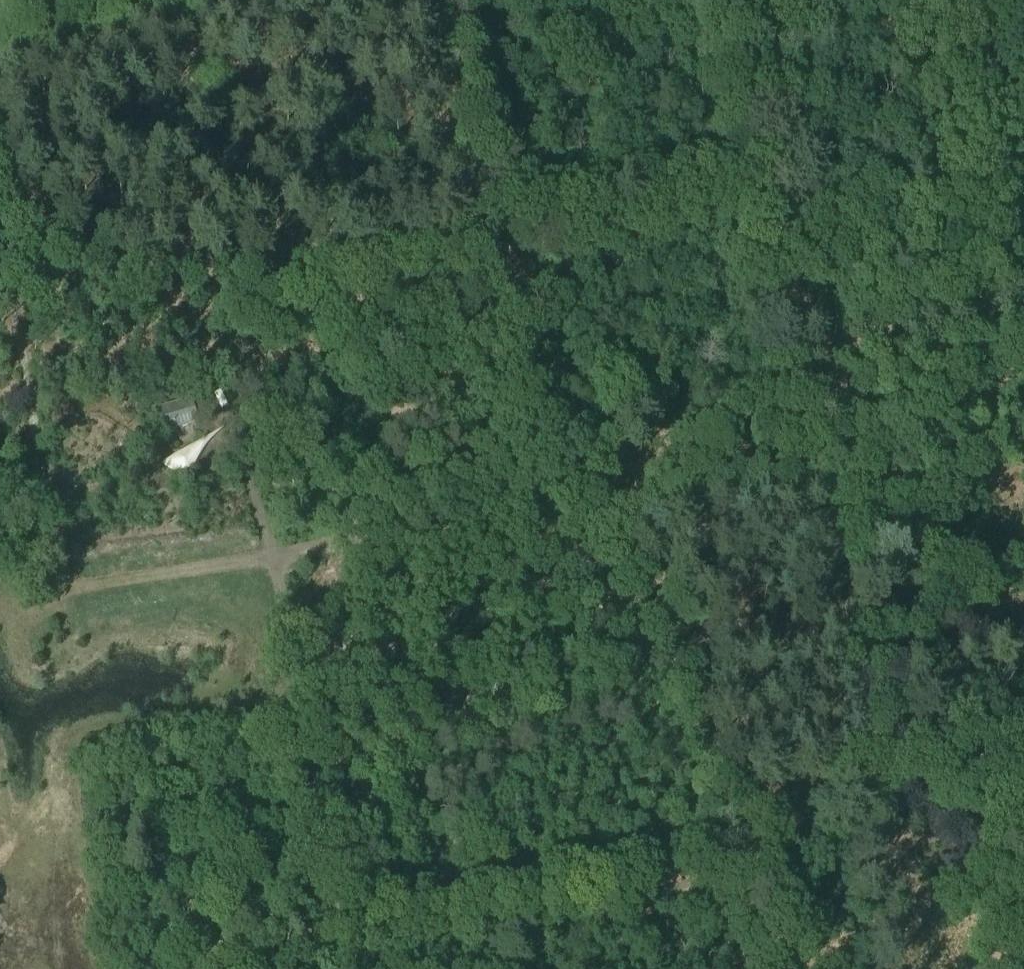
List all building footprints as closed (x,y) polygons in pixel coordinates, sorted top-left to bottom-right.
[(193,397),(158,408),(164,431),(200,421),(193,397)]
